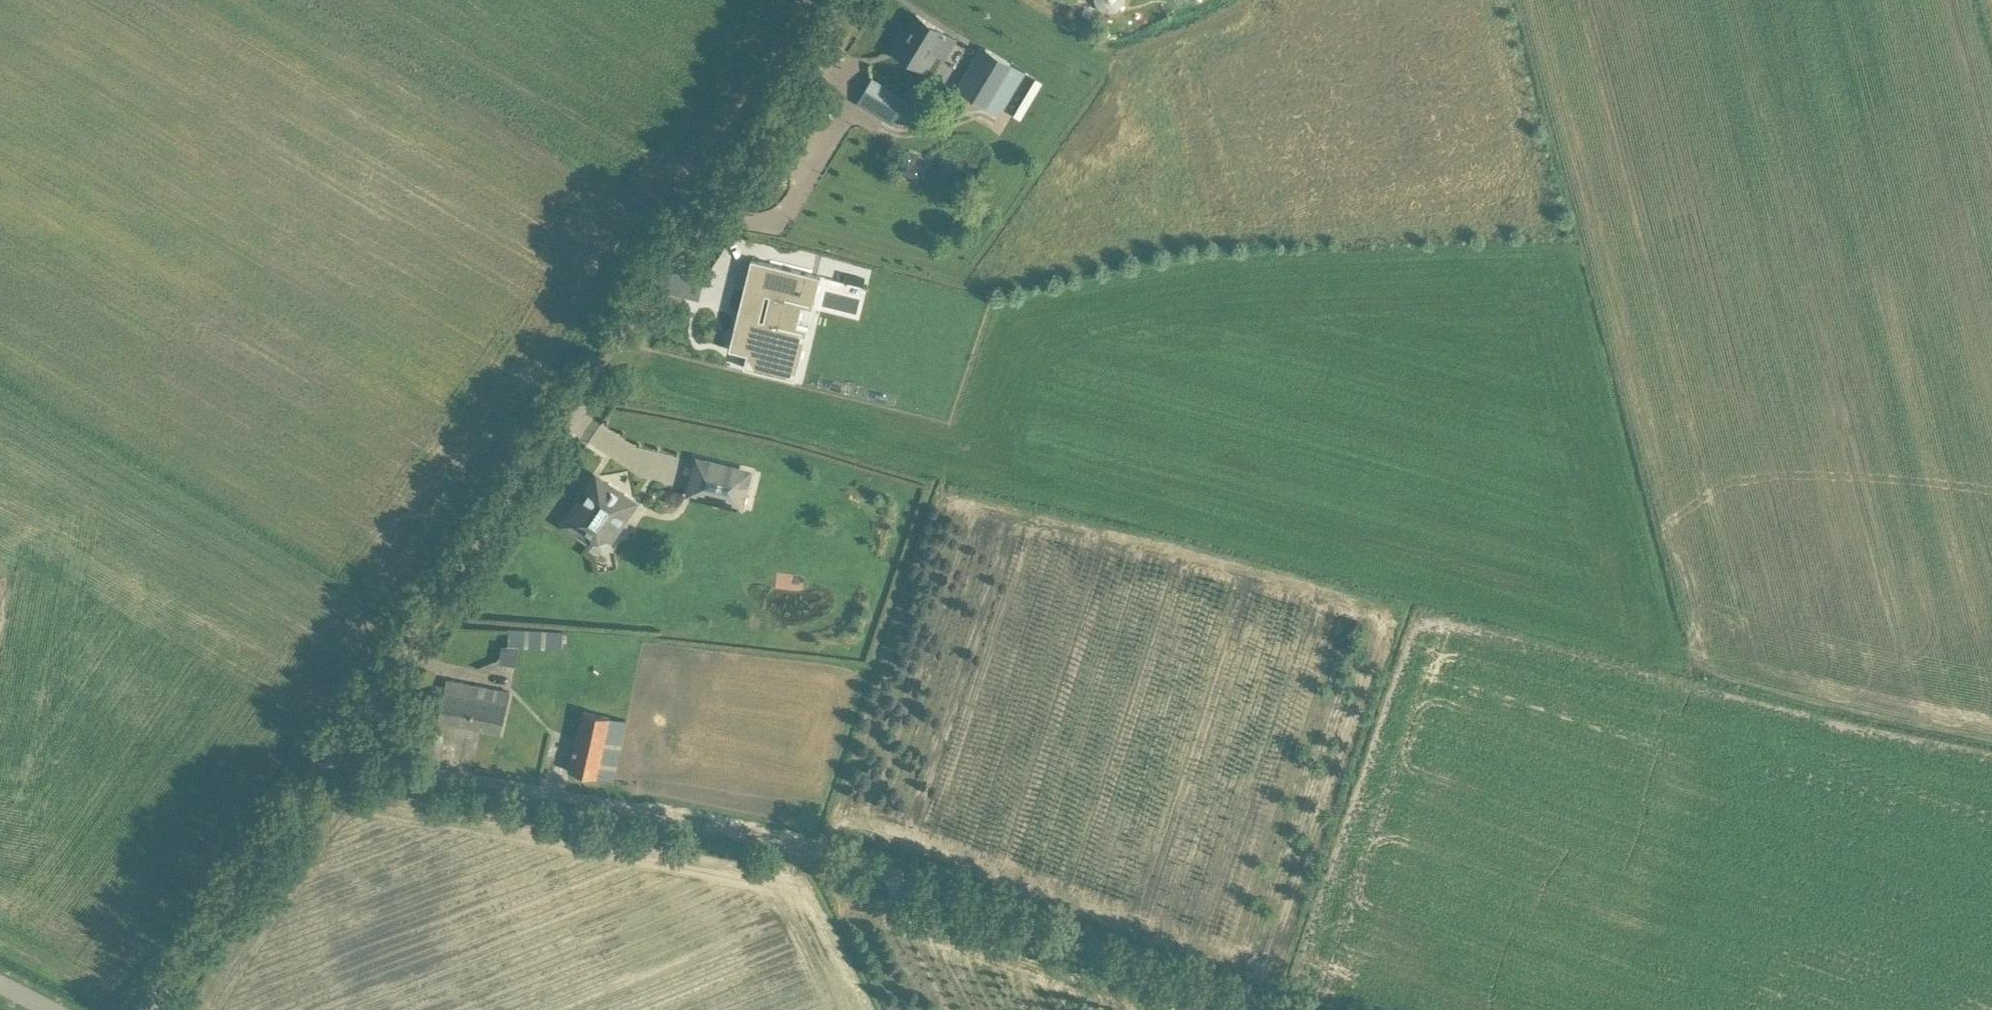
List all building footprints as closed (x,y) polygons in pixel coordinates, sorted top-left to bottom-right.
[(1133,28),(1150,0),(1087,0),(1133,28)] [(933,50),(944,31),(917,14),(906,32),(902,30),(891,48),(926,70),(937,52),(933,50)] [(1028,73),(1003,58),(986,47),(960,90),(1002,115),(1028,73)] [(919,106),(889,88),(872,77),(857,102),(905,131),(919,106)] [(804,329),(797,328),(781,324),(788,297),(803,301),(810,303),(817,275),(821,276),(821,275),(752,257),(751,259),(752,259),(745,286),(745,288),(770,293),(765,318),(741,313),(738,328),(739,328),(734,348),(730,347),(729,348),(751,354),(748,365),(744,364),(744,366),(796,379),(796,377),(792,376),(804,329)] [(720,466),(712,497),(740,504),(748,472),(720,466)] [(626,493),(619,494),(611,488),(610,482),(603,483),(598,480),(568,523),(577,530),(575,533),(590,544),(593,540),(594,541),(607,539),(632,503),(627,499),(626,493)] [(561,632),(506,630),(505,650),(560,653),(561,632)] [(501,733),(510,691),(447,679),(445,690),(438,719),(463,725),(501,733)] [(613,780),(618,761),(627,720),(583,710),(570,771),(613,780)]
